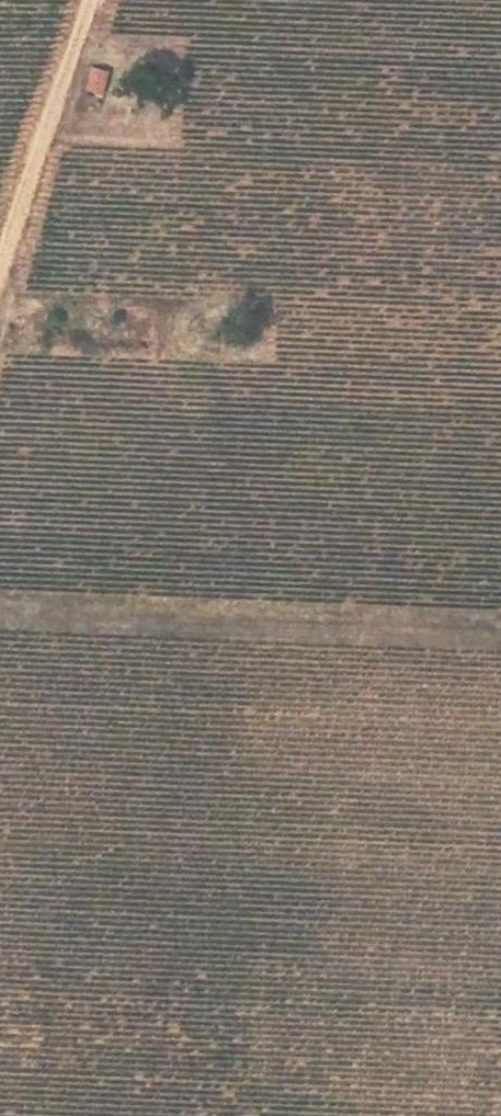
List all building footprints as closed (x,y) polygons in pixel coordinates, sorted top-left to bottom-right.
[(101,96),(109,73),(90,66),(82,89),(101,96)]
